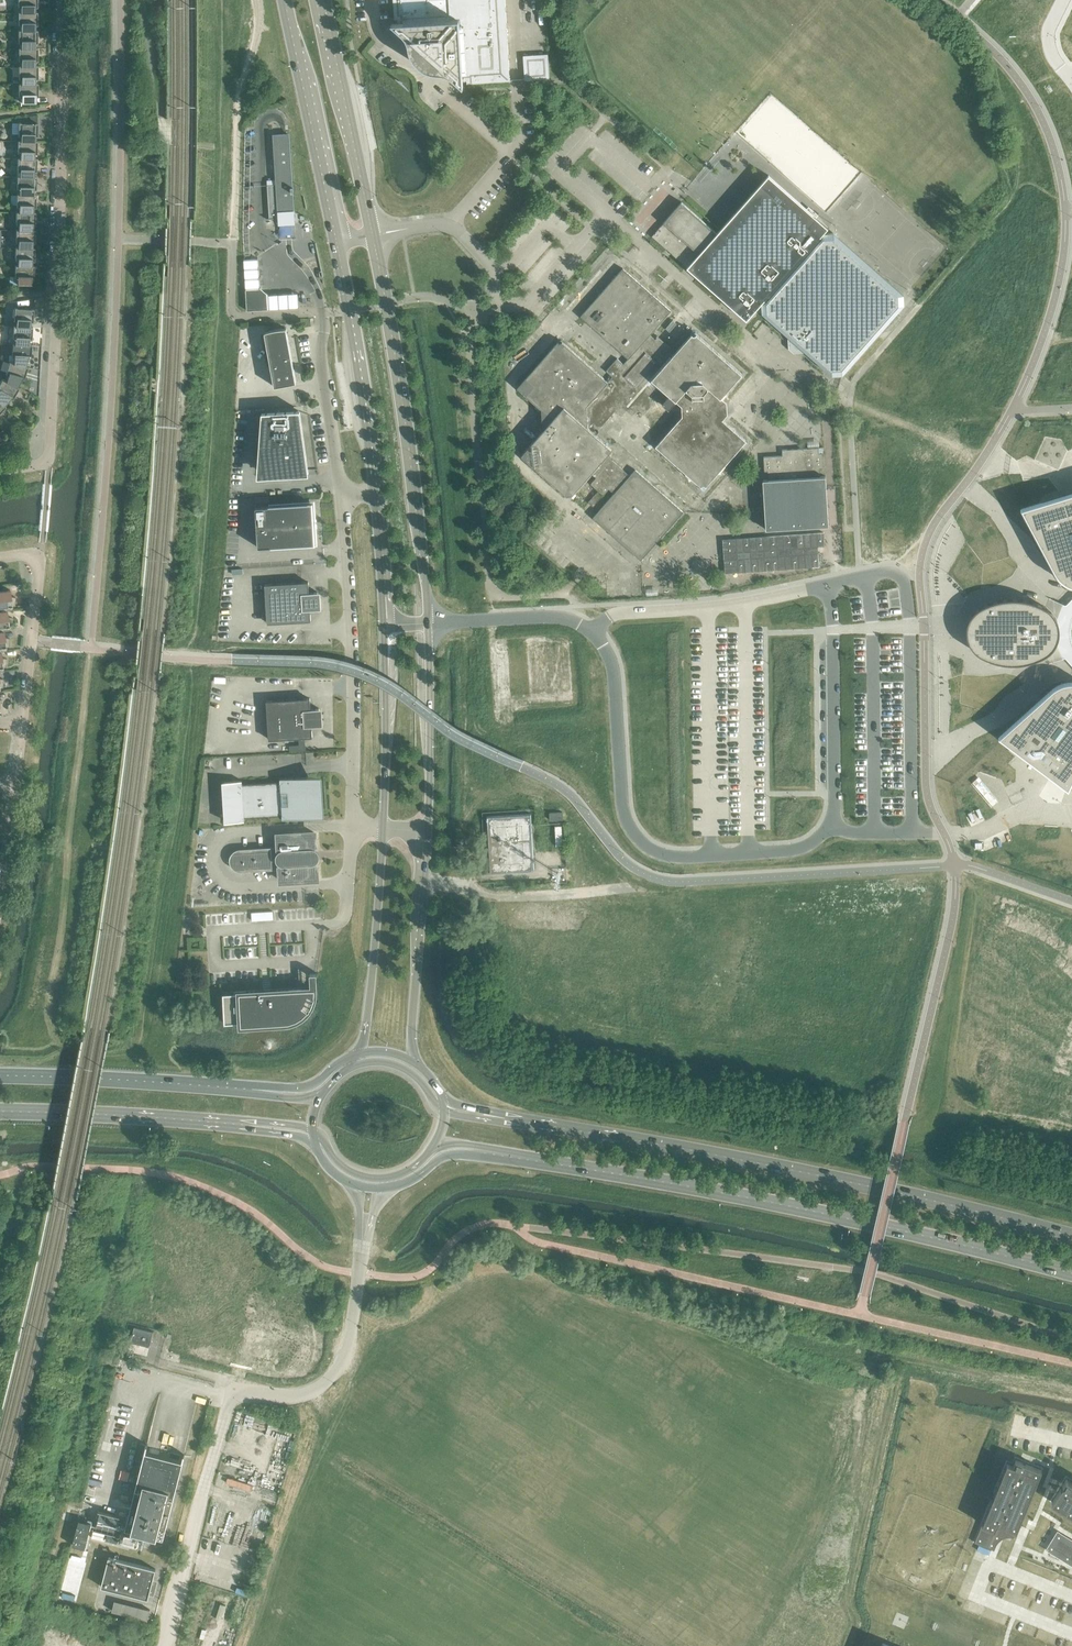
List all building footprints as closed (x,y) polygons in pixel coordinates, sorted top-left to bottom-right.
[(20,12),(20,13),(35,13),(35,12),(35,8),(37,8),(37,0),(18,0),(18,8),(20,8),(20,12)] [(466,84),(510,81),(505,0),(393,0),(394,20),(397,20),(397,23),(391,24),(398,30),(399,29),(409,37),(409,38),(410,39),(411,40),(411,41),(411,43),(412,45),(412,48),(413,50),(415,55),(416,58),(417,60),(419,62),(421,63),(423,65),(426,66),(428,68),(431,69),(432,67),(433,67),(433,68),(434,68),(435,67),(436,67),(436,66),(436,65),(436,64),(436,63),(437,62),(444,69),(445,69),(445,70),(457,80),(456,81),(463,87),(463,81),(466,81),(466,84)] [(20,25),(20,30),(20,31),(35,31),(35,30),(35,25),(37,25),(37,12),(35,12),(35,13),(20,13),(20,12),(18,12),(18,26),(20,25)] [(21,44),(21,48),(21,49),(35,49),(35,48),(35,43),(37,43),(37,30),(35,30),(35,31),(20,31),(20,30),(18,30),(18,44),(21,44)] [(21,61),(21,66),(21,67),(35,67),(35,66),(35,61),(37,61),(37,48),(35,48),(35,49),(21,49),(21,48),(18,48),(18,61),(21,61)] [(540,66),(541,79),(549,79),(548,65),(540,66)] [(21,79),(21,84),(21,85),(35,85),(35,84),(35,79),(38,79),(37,66),(35,66),(35,67),(21,67),(21,66),(18,66),(18,79),(21,79)] [(21,85),(21,84),(18,84),(19,97),(21,97),(21,103),(35,103),(35,97),(38,97),(38,84),(35,84),(35,85),(21,85)] [(20,136),(20,140),(20,141),(35,142),(35,141),(35,136),(37,136),(37,123),(18,123),(18,136),(20,136)] [(279,216),(287,215),(293,214),(291,192),(293,192),(293,187),(292,187),(287,134),(282,135),(273,136),(277,180),(267,180),(267,185),(269,217),(273,216),(274,216),(275,216),(276,216),(277,216),(278,216),(279,216)] [(20,154),(20,158),(20,159),(34,159),(34,154),(37,154),(37,141),(35,141),(35,142),(20,141),(20,140),(18,140),(17,154),(20,154)] [(19,171),(19,176),(19,177),(34,177),(34,176),(34,172),(36,172),(36,159),(34,159),(20,159),(20,158),(17,158),(17,171),(19,171)] [(761,308),(770,315),(767,313),(766,303),(771,298),(776,298),(775,293),(815,248),(819,248),(819,243),(823,238),(833,238),(828,233),(824,233),(823,233),(828,228),(768,175),(717,233),(698,254),(686,267),(746,320),(761,304),(761,308)] [(19,189),(19,194),(19,195),(33,195),(33,194),(33,190),(36,190),(36,176),(34,176),(34,177),(19,177),(19,176),(17,176),(17,189),(19,189)] [(19,207),(19,212),(18,213),(33,213),(33,212),(33,208),(35,208),(36,194),(33,194),(33,195),(19,195),(19,194),(16,194),(16,207),(19,207)] [(663,223),(651,236),(686,267),(698,254),(717,233),(681,202),(663,223)] [(18,225),(18,230),(32,231),(32,230),(33,225),(35,225),(35,212),(33,212),(33,213),(18,213),(19,212),(16,212),(16,225),(18,225)] [(18,243),(18,247),(18,248),(32,249),(32,248),(32,243),(34,243),(35,230),(32,230),(32,231),(18,230),(16,230),(15,243),(18,243)] [(804,346),(829,368),(832,370),(841,369),(846,364),(845,360),(850,359),(890,314),(889,310),(894,310),(898,305),(898,295),(890,288),(841,245),(841,244),(833,238),(823,238),(819,243),(819,248),(815,248),(775,293),(776,298),(771,298),(766,303),(767,313),(770,315),(794,337),(791,340),(795,343),(793,345),(796,348),(798,346),(801,349),(804,346)] [(17,261),(17,265),(17,266),(32,266),(32,261),(34,261),(34,248),(32,248),(32,249),(18,248),(18,247),(15,247),(15,261),(17,261)] [(17,266),(17,265),(15,265),(14,278),(17,279),(17,284),(31,285),(31,279),(34,279),(34,266),(32,266),(17,266)] [(245,288),(246,310),(269,309),(268,295),(259,287),(245,288)] [(16,321),(16,326),(30,327),(30,326),(30,322),(33,322),(33,309),(14,308),(13,321),(16,321)] [(6,344),(12,344),(15,344),(14,344),(29,345),(29,344),(29,340),(31,340),(32,327),(30,326),(30,327),(16,326),(13,325),(13,326),(8,326),(6,344)] [(264,333),(272,376),(274,387),(296,383),(286,329),(282,329),(279,329),(275,330),(271,330),(268,331),(264,333)] [(14,357),(13,363),(13,364),(25,367),(25,366),(28,358),(30,358),(31,345),(29,344),(29,345),(14,344),(15,344),(12,344),(11,357),(14,357)] [(8,375),(6,381),(16,387),(17,387),(21,379),(24,380),(27,367),(25,366),(25,367),(13,364),(13,363),(9,361),(5,374),(8,375)] [(3,405),(4,405),(10,398),(12,399),(19,388),(17,387),(16,387),(6,381),(2,378),(0,382),(0,402),(3,405)] [(262,413),(257,478),(309,475),(300,410),(262,413)] [(763,480),(766,530),(828,526),(825,476),(820,477),(819,468),(823,468),(822,453),(819,453),(818,447),(781,450),(782,456),(763,457),(764,472),(767,471),(768,480),(763,480)] [(1021,508),(1042,547),(1047,557),(1052,567),(1054,570),(1055,573),(1058,576),(1060,578),(1062,580),(1065,582),(1067,583),(1070,584),(1071,585),(1071,493),(1040,503),(1021,508)] [(314,536),(312,503),(255,507),(258,548),(306,545),(314,536)] [(823,532),(722,538),(724,572),(819,567),(818,546),(824,546),(823,532)] [(309,594),(308,582),(265,585),(267,624),(311,621),(310,609),(314,608),(314,610),(318,610),(317,592),(313,593),(314,594),(309,594)] [(6,611),(7,611),(12,610),(12,606),(14,605),(15,597),(10,597),(9,590),(7,590),(6,588),(2,589),(2,591),(0,591),(0,612),(6,611)] [(1029,661),(1033,660),(1035,659),(1038,659),(1040,658),(1042,657),(1044,655),(1046,654),(1048,653),(1050,651),(1052,650),(1053,648),(1054,647),(1055,645),(1056,643),(1057,642),(1058,640),(1058,638),(1059,636),(1059,633),(1059,631),(1059,628),(1058,625),(1058,623),(1057,621),(1056,618),(1055,616),(1053,614),(1052,613),(1050,611),(1049,609),(1047,608),(1045,607),(1043,606),(1040,604),(1037,603),(1034,602),(1031,601),(1028,600),(1024,600),(1021,599),(1018,599),(1015,598),(1011,598),(1008,599),(1005,599),(1002,599),(999,600),(996,601),(993,602),(989,603),(985,604),(981,606),(978,608),(976,610),(974,612),(972,613),(971,616),(969,618),(968,621),(967,623),(966,626),(966,629),(966,632),(966,635),(967,637),(968,640),(969,642),(970,645),(971,647),(973,649),(974,651),(976,652),(978,654),(983,656),(987,658),(992,660),(997,662),(1002,662),(1007,663),(1012,663),(1017,663),(1021,663),(1025,662),(1029,661)] [(3,631),(9,630),(9,626),(11,626),(12,618),(7,617),(7,611),(6,611),(0,612),(0,632),(3,631)] [(0,652),(1,652),(6,651),(6,647),(8,646),(9,638),(4,638),(3,631),(0,632),(0,652)] [(1071,681),(1069,682),(1067,682),(1064,682),(1062,683),(1060,683),(1058,684),(1056,685),(1055,686),(1053,688),(1051,689),(999,736),(1066,787),(1066,788),(1071,790),(1071,681)] [(266,701),(268,740),(312,737),(311,725),(316,724),(316,726),(320,726),(318,709),(315,709),(315,711),(311,711),(310,698),(266,701)] [(306,777),(280,778),(280,782),(242,784),(242,781),(226,782),(227,782),(229,821),(229,822),(244,821),(244,818),(282,816),(282,819),(309,817),(309,818),(310,818),(310,816),(310,810),(309,803),(308,791),(309,791),(309,790),(308,790),(308,778),(308,776),(306,776),(306,777)] [(549,813),(549,820),(563,819),(562,812),(549,813)] [(488,816),(491,873),(535,870),(532,813),(488,816)] [(321,878),(320,862),(321,861),(322,861),(322,860),(323,859),(323,858),(324,857),(324,856),(324,855),(324,854),(324,853),(323,852),(323,851),(322,850),(321,849),(320,848),(319,848),(318,832),(304,833),(304,832),(296,833),(297,834),(282,834),(283,846),(244,849),(242,849),(241,850),(239,850),(238,851),(236,852),(235,854),(235,855),(234,857),(234,858),(234,860),(234,862),(234,863),(235,865),(236,866),(237,868),(238,869),(239,870),(241,870),(242,871),(244,871),(245,871),(284,869),(285,880),(299,880),(307,880),(307,879),(321,878)] [(223,994),(224,1012),(224,1023),(242,1022),(242,1018),(273,1016),(273,1020),(285,1019),(289,1019),(297,1016),(303,1011),(308,1005),(311,997),(312,991),(312,988),(270,991),(270,989),(263,989),(263,988),(263,991),(223,994)] [(149,1346),(153,1331),(134,1327),(131,1342),(149,1346)] [(178,1482),(184,1455),(146,1446),(133,1497),(125,1530),(138,1533),(163,1539),(169,1516),(170,1511),(170,1512),(174,1498),(178,1482)] [(981,1526),(974,1543),(993,1551),(1003,1526),(1017,1532),(1042,1470),(1041,1470),(1019,1461),(1019,1460),(1014,1458),(1012,1464),(1006,1461),(980,1525),(981,1526)] [(1051,1501),(1071,1514),(1071,1480),(1071,1481),(1066,1477),(1051,1501)] [(1051,1548),(1071,1561),(1071,1545),(1058,1536),(1051,1548)] [(101,1587),(148,1599),(149,1594),(154,1596),(154,1594),(152,1594),(153,1591),(153,1587),(153,1583),(153,1579),(155,1569),(108,1557),(101,1587)]
